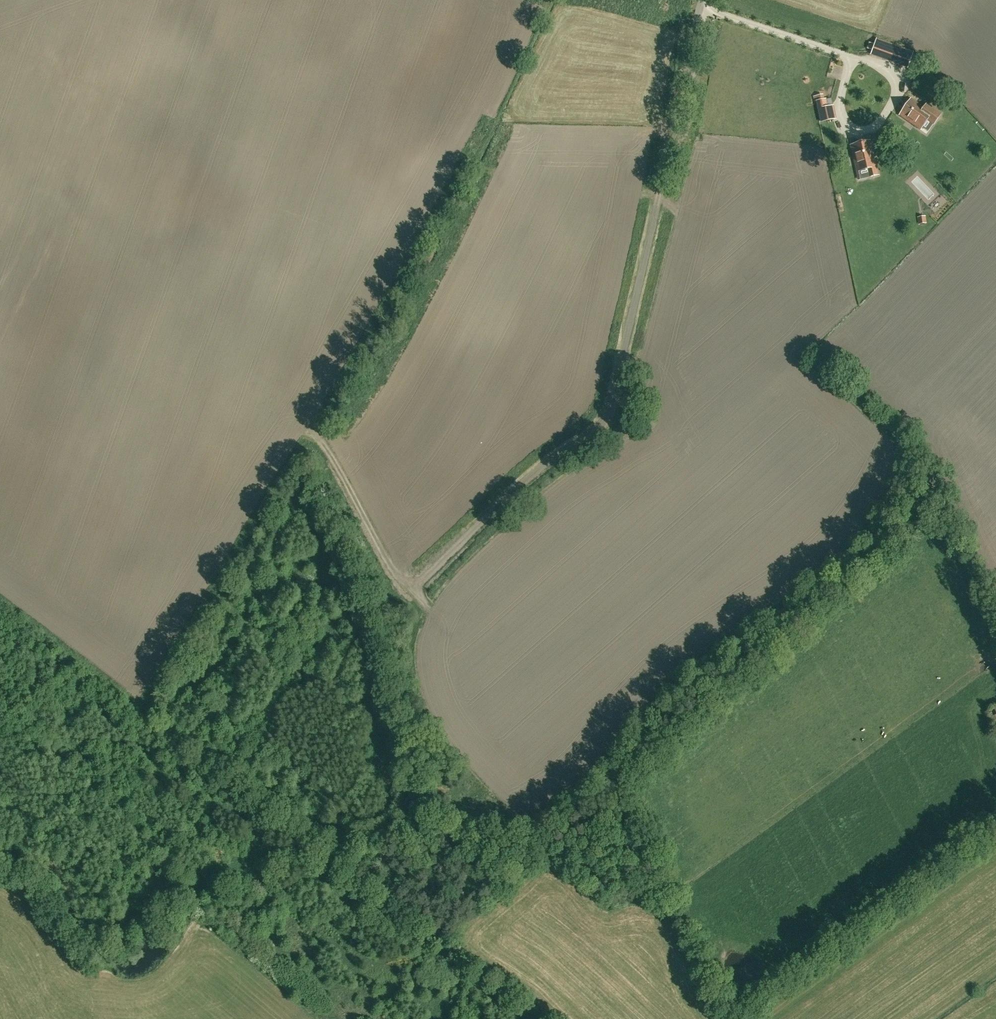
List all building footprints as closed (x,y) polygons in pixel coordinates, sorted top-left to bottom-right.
[(884,57),(889,43),(876,38),(871,53),(884,57)] [(913,52),(901,47),(895,61),(908,66),(913,52)] [(824,99),(817,100),(819,108),(822,122),(833,120),(830,106),(833,105),(831,98),(824,99)] [(920,105),(911,99),(899,115),(920,129),(927,120),(933,124),(941,113),(927,103),(923,108),(920,106),(920,105)] [(858,144),(850,145),(857,171),(858,179),(870,176),(878,175),(874,158),(873,158),(872,154),(873,154),(870,141),(863,142),(858,144)]
